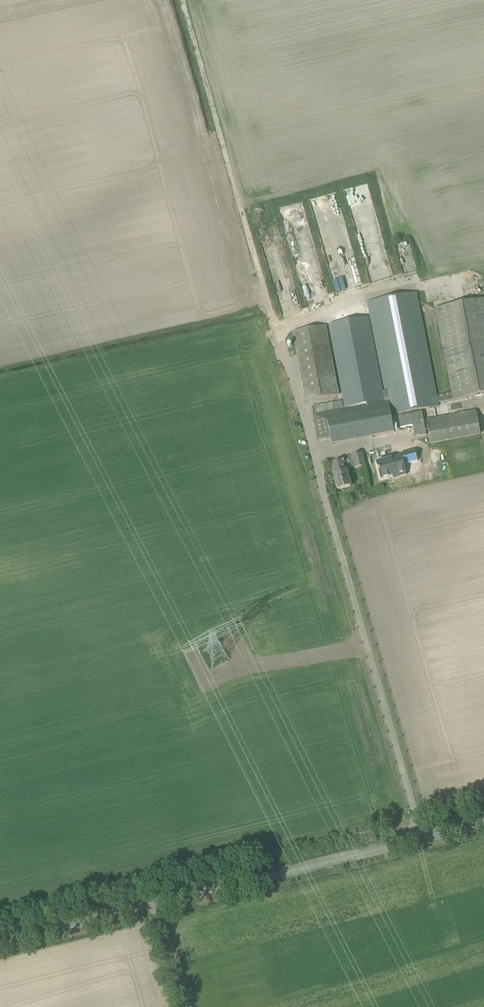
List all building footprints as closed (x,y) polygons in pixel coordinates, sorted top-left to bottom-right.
[(264,253),(268,264),(277,262),(274,250),(264,253)] [(403,272),(415,269),(412,251),(399,253),(403,272)] [(393,427),(390,415),(439,406),(438,403),(483,394),(483,299),(435,309),(451,393),(437,396),(417,293),(367,302),(383,388),(388,387),(389,389),(383,390),(369,317),(329,325),(343,401),(312,407),(318,441),(331,439),(332,444),(394,432),(393,427)] [(307,401),(339,394),(326,325),(293,332),(307,401)] [(480,438),(476,410),(425,419),(430,444),(448,441),(448,443),(480,438)] [(398,417),(401,428),(412,426),(415,438),(427,435),(422,412),(398,417)] [(414,450),(401,453),(400,448),(390,450),(393,458),(376,462),(381,479),(393,476),(393,475),(405,472),(405,473),(406,472),(404,465),(417,461),(414,450)] [(365,465),(362,453),(343,458),(344,461),(331,464),(334,474),(333,474),(337,490),(351,486),(347,470),(347,471),(346,469),(354,467),(355,468),(365,465)]
